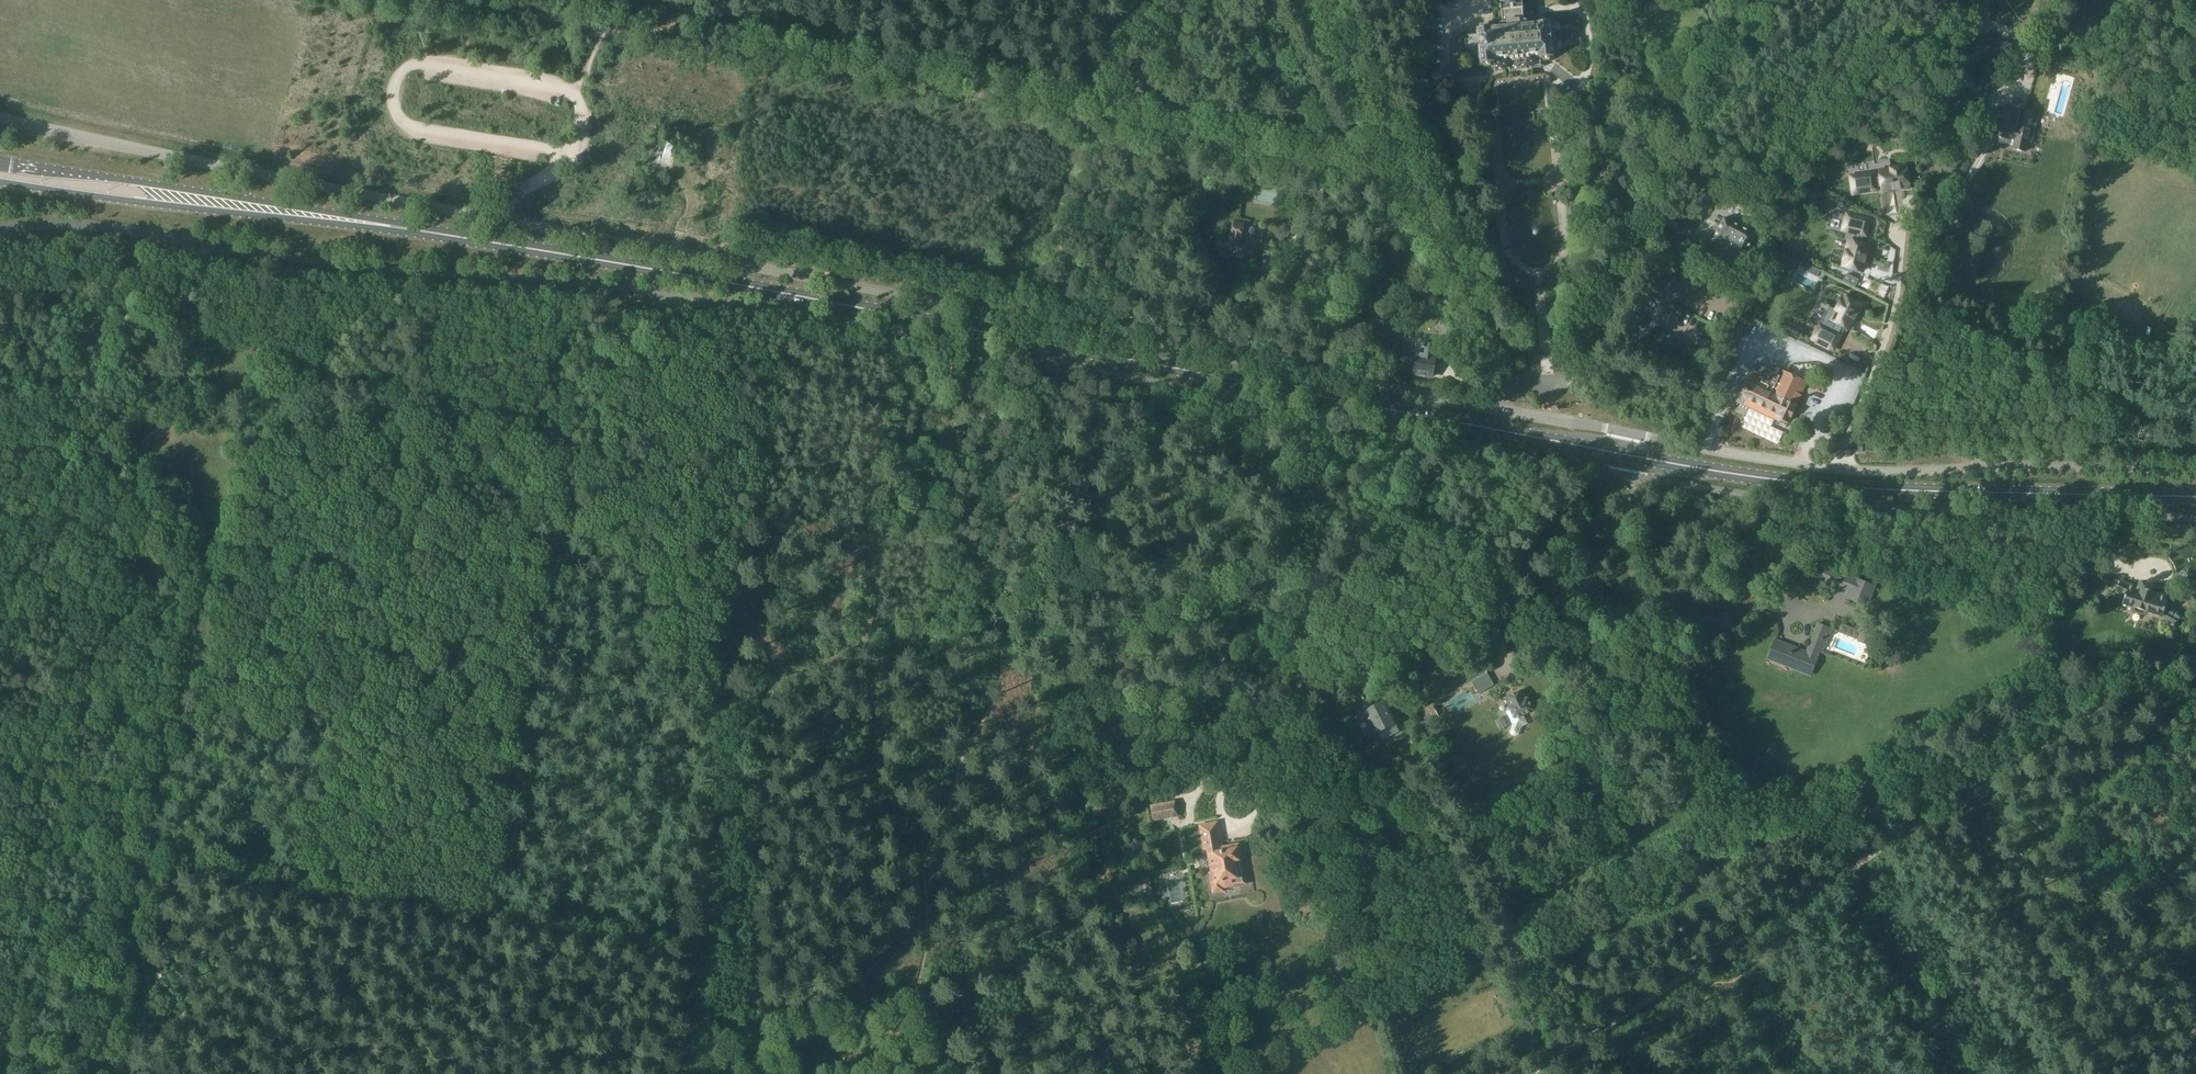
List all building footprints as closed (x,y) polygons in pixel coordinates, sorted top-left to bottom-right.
[(1529,23),(1529,22),(1528,22),(1528,21),(1527,20),(1526,20),(1525,20),(1523,2),(1524,0),(1504,0),(1504,3),(1502,4),(1503,22),(1502,22),(1502,23),(1501,24),(1500,25),(1500,26),(1500,27),(1490,28),(1489,25),(1490,25),(1490,24),(1480,25),(1480,26),(1481,29),(1479,29),(1479,34),(1461,35),(1463,56),(1481,55),(1482,64),(1484,64),(1486,66),(1492,65),(1493,63),(1495,63),(1495,58),(1540,53),(1541,59),(1543,58),(1543,59),(1545,60),(1550,60),(1552,58),(1554,57),(1554,52),(1559,52),(1559,50),(1561,50),(1562,48),(1563,46),(1582,45),(1580,25),(1561,27),(1561,26),(1561,25),(1560,24),(1559,24),(1558,24),(1557,23),(1556,24),(1556,22),(1551,22),(1549,23),(1549,22),(1549,21),(1548,20),(1547,19),(1546,18),(1545,18),(1544,18),(1543,18),(1542,19),(1541,20),(1540,21),(1540,22),(1540,23),(1529,24),(1529,23)] [(1961,10),(1959,22),(1967,24),(1969,11),(1961,10)] [(1956,48),(1975,51),(1996,56),(1999,42),(1977,37),(1977,34),(1960,31),(1958,41),(1952,39),(1951,47),(1956,48)] [(1418,61),(1414,46),(1407,48),(1411,63),(1418,61)] [(2031,142),(2034,128),(2018,124),(2017,129),(2011,128),(2010,106),(1999,107),(2001,125),(1998,136),(2016,140),(2013,149),(2025,152),(2027,141),(2031,142)] [(1797,148),(1790,147),(1788,153),(1796,155),(1797,148)] [(1881,176),(1881,177),(1882,187),(1883,191),(1901,189),(1901,187),(1909,186),(1906,167),(1890,169),(1891,175),(1881,176)] [(1876,188),(1882,187),(1881,177),(1875,178),(1874,174),(1851,177),(1854,193),(1876,190),(1876,188)] [(1210,185),(1197,182),(1193,200),(1207,203),(1210,185)] [(1847,214),(1844,230),(1857,233),(1855,242),(1862,244),(1864,235),(1866,236),(1870,220),(1847,214)] [(1736,274),(1756,235),(1724,218),(1704,257),(1721,266),(1736,274)] [(1247,225),(1243,224),(1235,222),(1231,243),(1219,241),(1217,249),(1221,249),(1221,252),(1223,257),(1229,258),(1232,255),(1247,258),(1246,260),(1256,262),(1259,249),(1237,245),(1238,238),(1244,239),(1247,225)] [(1847,251),(1843,266),(1861,271),(1863,263),(1865,263),(1869,245),(1862,244),(1855,242),(1854,242),(1852,252),(1847,251)] [(1852,277),(1849,283),(1855,286),(1858,280),(1852,277)] [(1830,307),(1821,325),(1839,334),(1843,326),(1850,329),(1858,313),(1856,312),(1860,305),(1843,296),(1836,310),(1830,307)] [(1436,322),(1438,325),(1433,328),(1440,338),(1445,334),(1449,340),(1458,333),(1444,316),(1436,322)] [(1786,322),(1782,330),(1800,338),(1802,334),(1796,331),(1798,328),(1786,322)] [(1820,324),(1813,339),(1834,350),(1841,335),(1839,334),(1821,325),(1820,324)] [(1400,353),(1398,360),(1415,363),(1413,373),(1433,377),(1436,357),(1435,357),(1437,346),(1425,344),(1425,345),(1423,345),(1422,347),(1424,348),(1423,355),(1416,354),(1409,353),(1410,343),(1401,342),(1399,353),(1400,353)] [(1798,401),(1807,381),(1783,370),(1780,375),(1763,368),(1759,377),(1763,379),(1761,382),(1748,376),(1736,401),(1777,420),(1778,417),(1789,422),(1796,406),(1794,404),(1796,400),(1798,401)] [(1517,572),(1536,560),(1533,554),(1513,566),(1517,572)] [(2066,583),(2065,569),(2053,570),(2054,584),(2066,583)] [(1842,573),(1837,587),(1850,592),(1847,599),(1868,607),(1876,586),(1856,578),(1855,579),(1842,573)] [(2122,604),(2134,608),(2134,609),(2135,611),(2137,613),(2139,614),(2141,614),(2142,614),(2144,614),(2146,613),(2146,611),(2163,616),(2163,617),(2174,626),(2182,617),(2174,611),(2165,608),(2169,597),(2158,594),(2158,593),(2137,587),(2128,585),(2120,582),(2116,593),(2125,596),(2122,604)] [(1826,636),(1829,627),(1818,623),(1807,652),(1775,639),(1769,653),(1780,657),(1778,662),(1794,668),(1793,669),(1811,676),(1820,652),(1822,652),(1828,636),(1826,636)] [(1861,624),(1858,631),(1861,632),(1857,642),(1872,648),(1879,630),(1861,624)] [(1487,673),(1472,682),(1458,690),(1461,696),(1470,690),(1475,687),(1479,694),(1494,685),(1487,673)] [(1524,715),(1534,710),(1528,698),(1527,698),(1523,690),(1505,699),(1509,707),(1510,709),(1508,709),(1508,712),(1513,724),(1511,732),(1513,735),(1516,736),(1520,735),(1522,727),(1528,724),(1524,715)] [(1376,734),(1398,723),(1387,700),(1364,711),(1356,715),(1359,721),(1367,717),(1376,734)] [(1440,717),(1436,710),(1432,704),(1415,714),(1418,721),(1425,717),(1429,724),(1440,717)] [(1155,819),(1179,815),(1177,801),(1152,805),(1155,819)] [(1232,886),(1244,884),(1238,848),(1222,851),(1220,836),(1221,836),(1219,822),(1201,825),(1204,849),(1207,848),(1213,879),(1210,879),(1213,893),(1224,891),(1223,885),(1231,884),(1232,886)] [(1153,894),(1150,876),(1138,878),(1141,896),(1153,894)] [(1409,987),(1420,982),(1415,970),(1404,976),(1409,987)]
